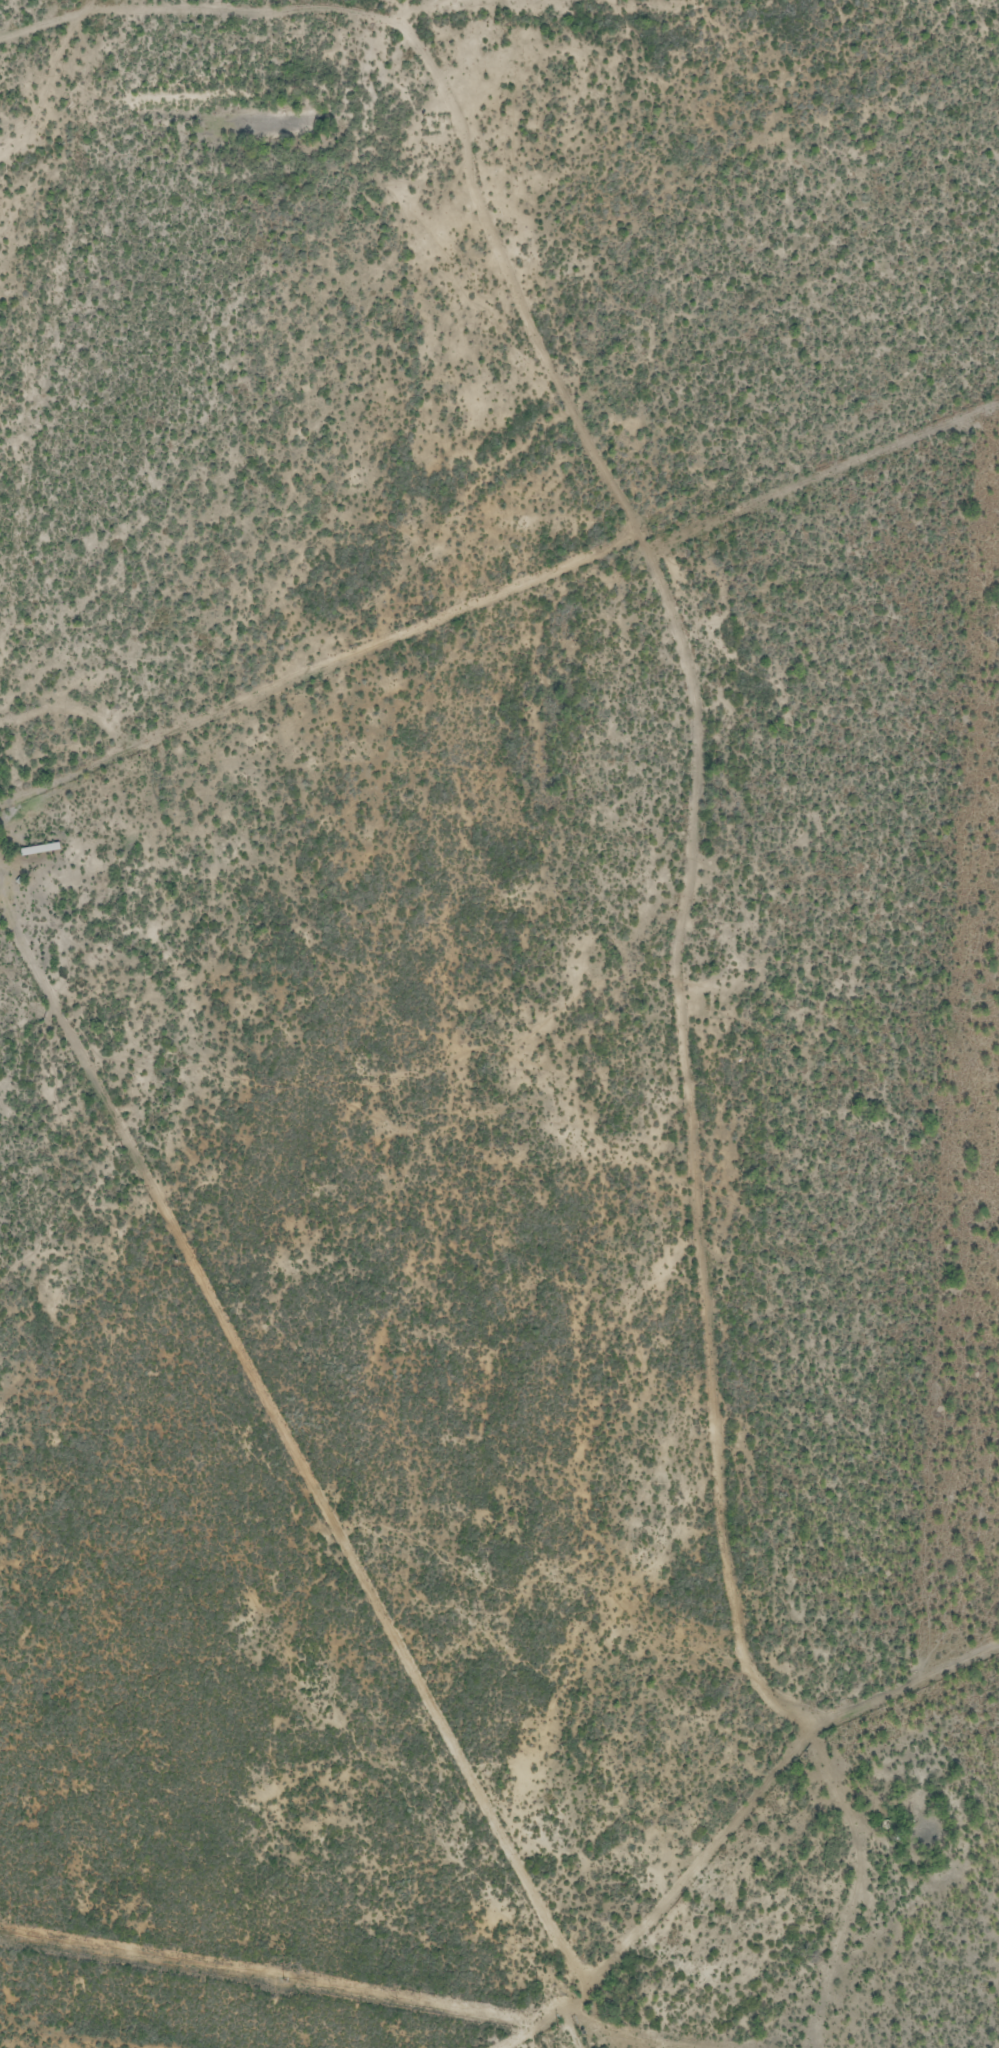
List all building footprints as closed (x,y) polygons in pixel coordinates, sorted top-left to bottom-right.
[(20,856),(57,854),(57,847),(19,849),(20,856)]
